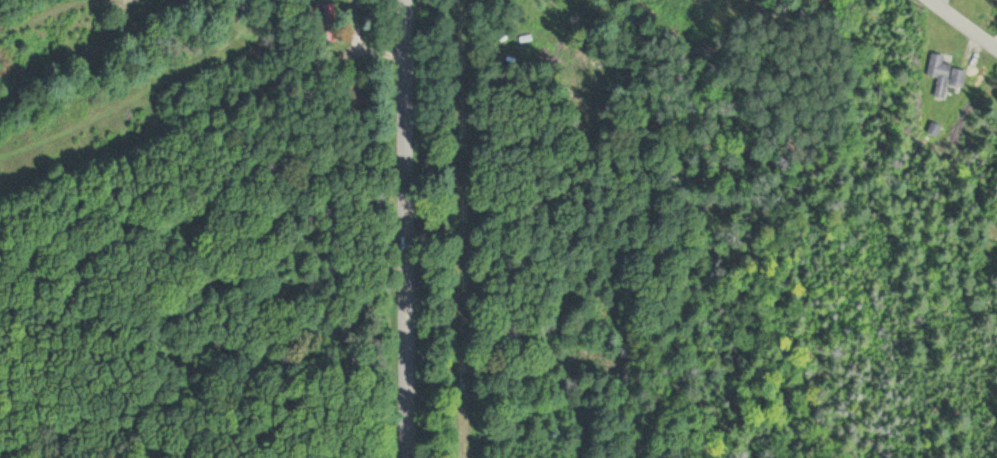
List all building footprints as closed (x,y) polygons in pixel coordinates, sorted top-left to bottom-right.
[(318,18),(328,44),(340,39),(331,14),(318,18)] [(927,76),(937,78),(933,96),(944,98),(951,63),(943,62),(944,55),(931,53),(927,76)] [(963,70),(952,70),(952,85),(963,85),(963,70)]
